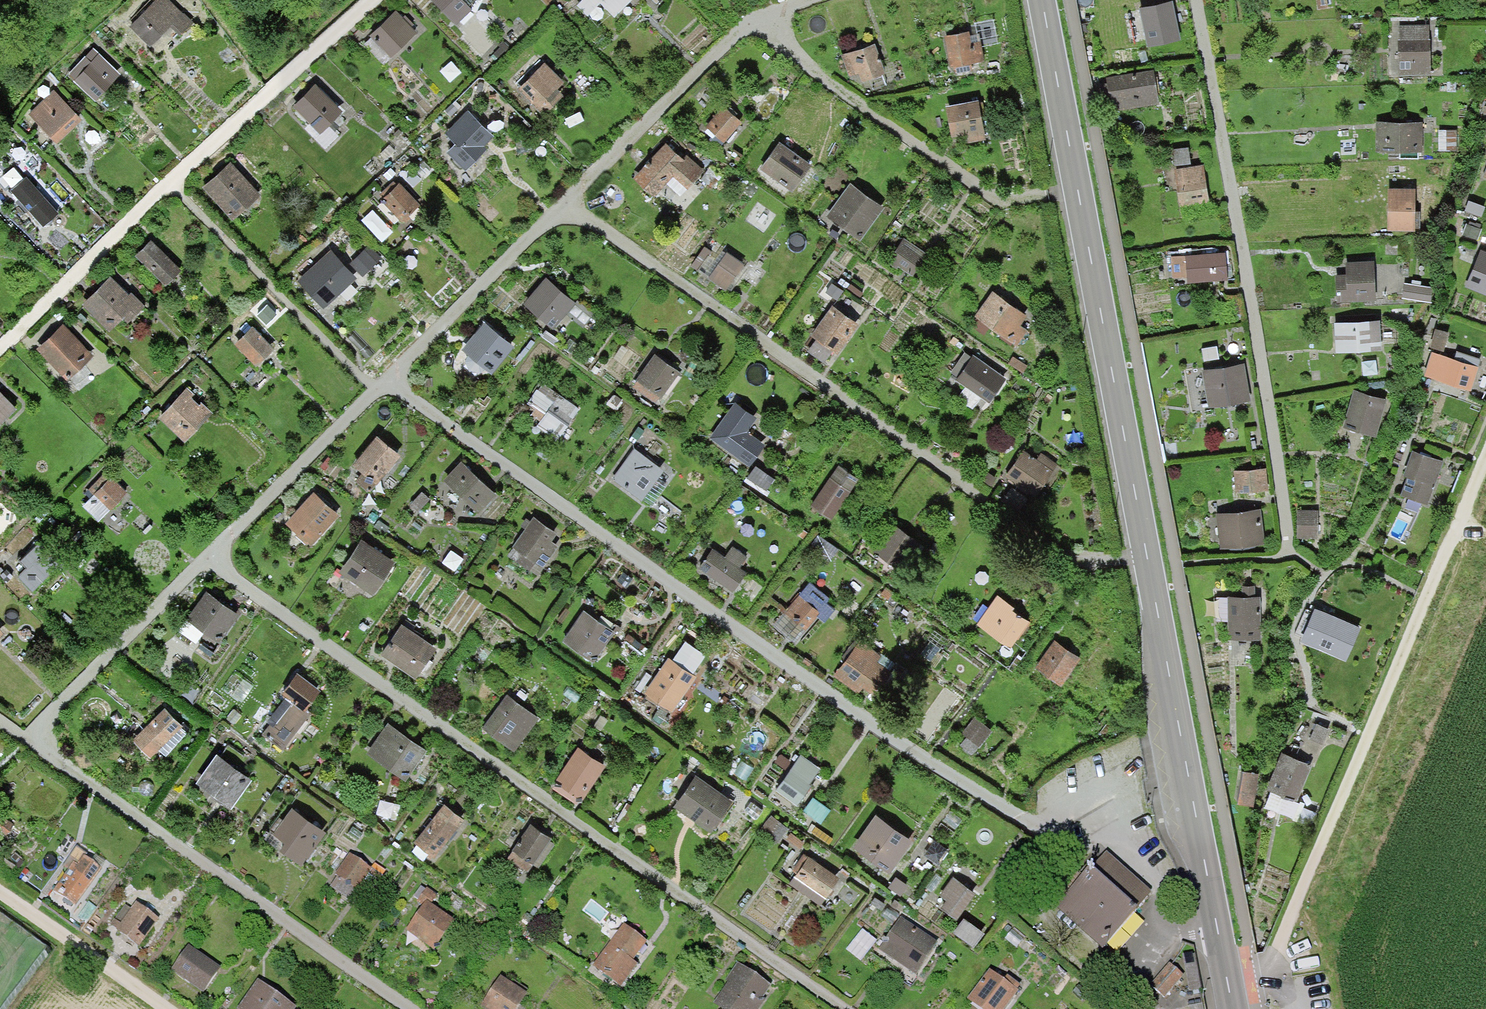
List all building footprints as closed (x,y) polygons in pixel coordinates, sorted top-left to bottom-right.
[(171,0),(151,0),(126,25),(149,47),(170,26),(178,35),(192,20),(171,0)] [(456,25),(472,10),(463,0),(432,0),(456,25)] [(615,19),(636,0),(597,0),(615,19)] [(396,12),(369,36),(390,60),(417,35),(396,12)] [(1429,22),(1397,23),(1398,74),(1431,73),(1429,22)] [(977,31),(941,38),(948,76),(985,69),(977,31)] [(872,42),(842,55),(850,74),(867,91),(889,82),(872,42)] [(118,71),(90,45),(65,72),(93,98),(118,71)] [(544,62),(514,89),(538,117),(569,91),(544,62)] [(1152,70),(1106,77),(1111,110),(1157,103),(1152,70)] [(317,84),(293,107),(319,134),(343,111),(317,84)] [(54,89),(28,112),(54,142),(81,119),(54,89)] [(976,97),(945,102),(950,135),(963,133),(964,140),(983,137),(976,97)] [(722,104),(703,123),(722,142),(741,123),(722,104)] [(466,111),(444,133),(469,158),(491,136),(466,111)] [(1423,121),(1376,121),(1375,152),(1423,152),(1423,121)] [(811,166),(778,142),(760,168),(793,191),(811,166)] [(681,158),(665,143),(633,176),(654,197),(666,185),(678,196),(706,167),(689,150),(681,158)] [(233,162),(203,187),(232,222),(262,197),(233,162)] [(1202,163),(1174,168),(1180,205),(1209,200),(1202,163)] [(25,175),(9,188),(40,226),(56,213),(25,175)] [(883,209),(848,182),(824,213),(859,239),(883,209)] [(400,185),(383,203),(404,223),(421,206),(400,185)] [(1414,187),(1388,187),(1389,230),(1414,229),(1414,187)] [(925,252),(904,238),(888,261),(909,275),(925,252)] [(150,240),(135,254),(164,285),(179,271),(150,240)] [(326,248),(293,278),(321,309),(354,278),(326,248)] [(1481,249),(1466,287),(1485,295),(1485,251),(1481,249)] [(725,251),(707,277),(726,291),(745,265),(725,251)] [(1225,252),(1172,255),(1173,283),(1226,280),(1225,252)] [(1372,256),(1344,258),(1345,272),(1333,273),(1336,302),(1376,299),(1372,256)] [(110,277),(80,304),(106,333),(121,320),(124,324),(144,306),(130,291),(126,295),(110,277)] [(544,279),(525,301),(554,326),(573,304),(544,279)] [(1027,315),(989,292),(973,318),(1017,345),(1027,329),(1021,325),(1027,315)] [(859,324),(831,305),(808,337),(836,356),(859,324)] [(1379,314),(1333,317),(1336,353),(1382,350),(1379,314)] [(483,323),(455,359),(484,382),(513,345),(483,323)] [(62,325),(35,348),(63,380),(89,357),(62,325)] [(250,326),(230,344),(255,371),(274,353),(250,326)] [(1009,376),(972,352),(953,381),(989,405),(1009,376)] [(1480,366),(1430,352),(1423,376),(1473,391),(1480,366)] [(677,372),(653,353),(629,382),(653,401),(677,372)] [(1243,361),(1200,367),(1206,406),(1249,399),(1243,361)] [(579,407),(540,379),(524,401),(542,415),(532,430),(553,445),(579,407)] [(189,383),(155,417),(181,443),(215,409),(189,383)] [(1387,400),(1354,391),(1343,428),(1376,438),(1387,400)] [(13,408),(0,393),(0,419),(13,408)] [(733,402),(708,440),(748,466),(762,445),(744,434),(755,416),(733,402)] [(372,436),(347,469),(373,488),(397,455),(372,436)] [(633,449),(610,479),(640,501),(663,471),(633,449)] [(1037,458),(1022,449),(1000,484),(1030,504),(1057,463),(1040,453),(1037,458)] [(1444,461),(1413,451),(1405,475),(1408,476),(1401,494),(1429,504),(1444,461)] [(460,462),(442,481),(475,513),(494,493),(460,462)] [(856,478),(835,464),(808,506),(829,520),(856,478)] [(1268,468),(1232,469),(1233,493),(1252,492),(1253,498),(1260,497),(1260,491),(1269,490),(1268,468)] [(110,476),(80,505),(96,521),(126,492),(110,476)] [(313,491),(284,522),(312,548),(341,516),(313,491)] [(1265,509),(1215,513),(1215,516),(1205,517),(1207,542),(1218,541),(1219,549),(1267,545),(1265,509)] [(556,532),(533,515),(511,545),(540,567),(557,543),(551,538),(556,532)] [(919,545),(891,524),(872,549),(901,571),(919,545)] [(394,561),(360,538),(336,573),(370,596),(394,561)] [(39,541),(7,569),(30,594),(61,565),(39,541)] [(722,560),(708,550),(696,568),(748,602),(761,583),(739,569),(747,558),(731,547),(722,560)] [(832,607),(809,585),(773,622),(796,644),(832,607)] [(1241,597),(1226,597),(1227,640),(1260,640),(1260,597),(1254,597),(1254,586),(1241,586),(1241,597)] [(205,592),(178,635),(212,656),(239,613),(205,592)] [(1008,648),(1028,620),(989,592),(968,620),(1008,648)] [(1349,626),(1309,607),(1292,642),(1332,661),(1349,626)] [(615,632),(581,611),(561,644),(595,665),(615,632)] [(436,648),(400,625),(380,656),(416,679),(436,648)] [(1079,656),(1051,639),(1033,669),(1061,686),(1079,656)] [(881,657),(858,640),(832,674),(862,696),(867,688),(876,695),(892,674),(877,663),(881,657)] [(692,675),(666,659),(645,694),(671,710),(692,675)] [(294,673),(278,694),(290,704),(276,722),(272,719),(262,732),(279,745),(288,733),(292,735),(312,709),(307,706),(318,691),(294,673)] [(538,719),(506,694),(481,726),(512,751),(538,719)] [(163,708),(129,740),(146,758),(156,748),(163,756),(187,733),(163,708)] [(423,749),(384,722),(362,754),(401,781),(423,749)] [(606,769),(577,749),(552,784),(581,804),(606,769)] [(1299,760),(1281,753),(1267,791),(1272,793),(1266,809),(1294,820),(1312,827),(1317,814),(1299,808),(1301,803),(1298,802),(1312,765),(1299,760)] [(249,778),(214,755),(192,788),(227,811),(249,778)] [(820,769),(799,755),(773,794),(794,807),(820,769)] [(731,801),(693,774),(670,807),(708,834),(731,801)] [(465,815),(446,800),(411,843),(430,859),(465,815)] [(301,864),(323,832),(284,806),(263,838),(301,864)] [(910,842),(873,816),(850,849),(887,875),(910,842)] [(530,824),(505,859),(530,876),(555,841),(530,824)] [(1152,890),(1106,850),(1056,907),(1102,947),(1152,890)] [(71,912),(99,871),(76,855),(48,896),(71,912)] [(818,906),(838,876),(808,855),(787,886),(818,906)] [(369,873),(348,859),(334,880),(355,894),(369,873)] [(973,894),(951,878),(939,894),(946,900),(939,910),(953,920),(973,894)] [(452,925),(425,907),(404,937),(432,955),(452,925)] [(157,925),(134,908),(114,936),(136,952),(157,925)] [(939,947),(900,922),(878,956),(917,981),(939,947)] [(643,945),(620,929),(592,969),(620,990),(636,968),(629,963),(643,945)] [(217,971),(186,950),(170,974),(200,995),(217,971)] [(1168,963),(1150,984),(1166,998),(1184,976),(1168,963)] [(736,968),(710,1006),(714,1008),(758,1008),(770,991),(736,968)] [(989,975),(966,1004),(973,1008),(1010,1008),(1018,998),(989,975)] [(497,980),(479,1008),(517,1008),(524,996),(497,980)] [(254,986),(238,1008),(287,1008),(254,986)]
